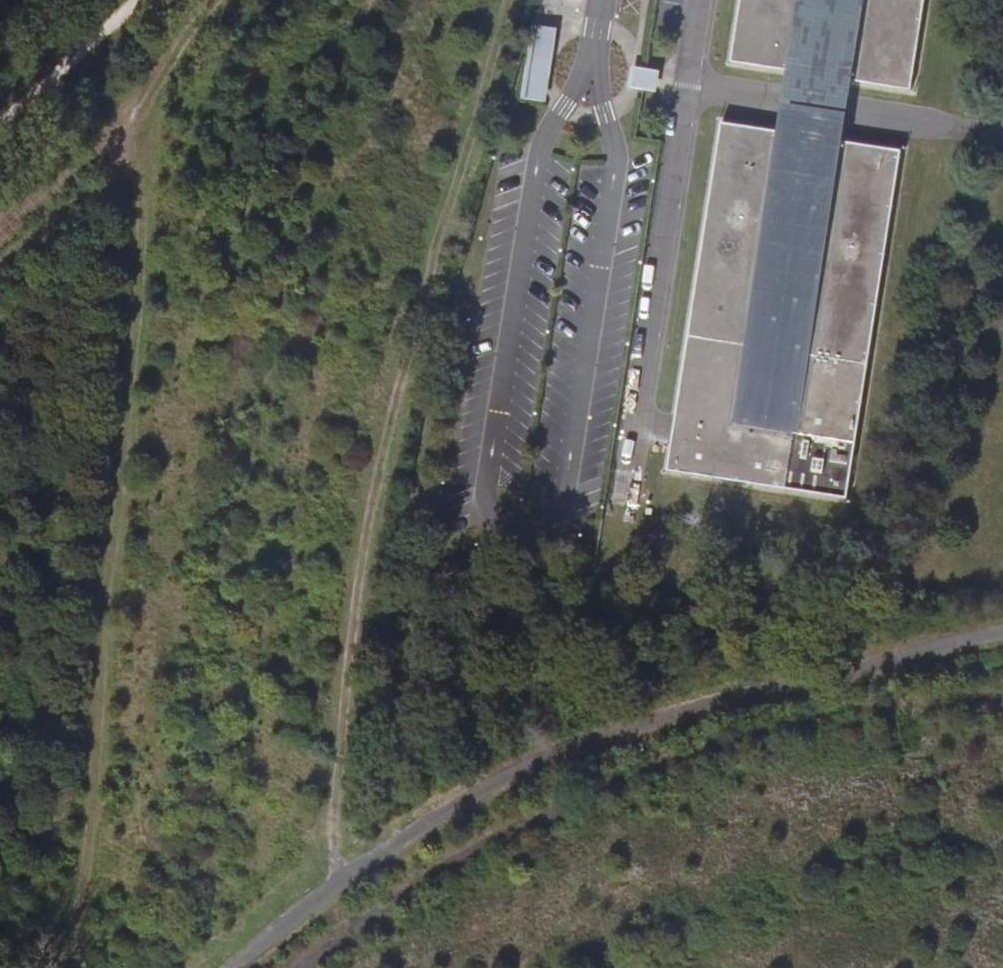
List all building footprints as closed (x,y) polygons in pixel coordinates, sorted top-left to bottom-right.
[(853,83),(910,92),(925,0),(741,0),(731,64),(788,73),(853,83)] [(528,98),(553,99),(558,24),(533,22),(528,98)] [(635,64),(632,84),(659,88),(662,68),(635,64)] [(849,111),(853,83),(788,73),(784,101),(849,111)] [(779,133),(844,143),(848,116),(783,106),(779,133)] [(844,143),(779,133),(721,124),(667,471),(846,499),(901,152),(844,143)]
